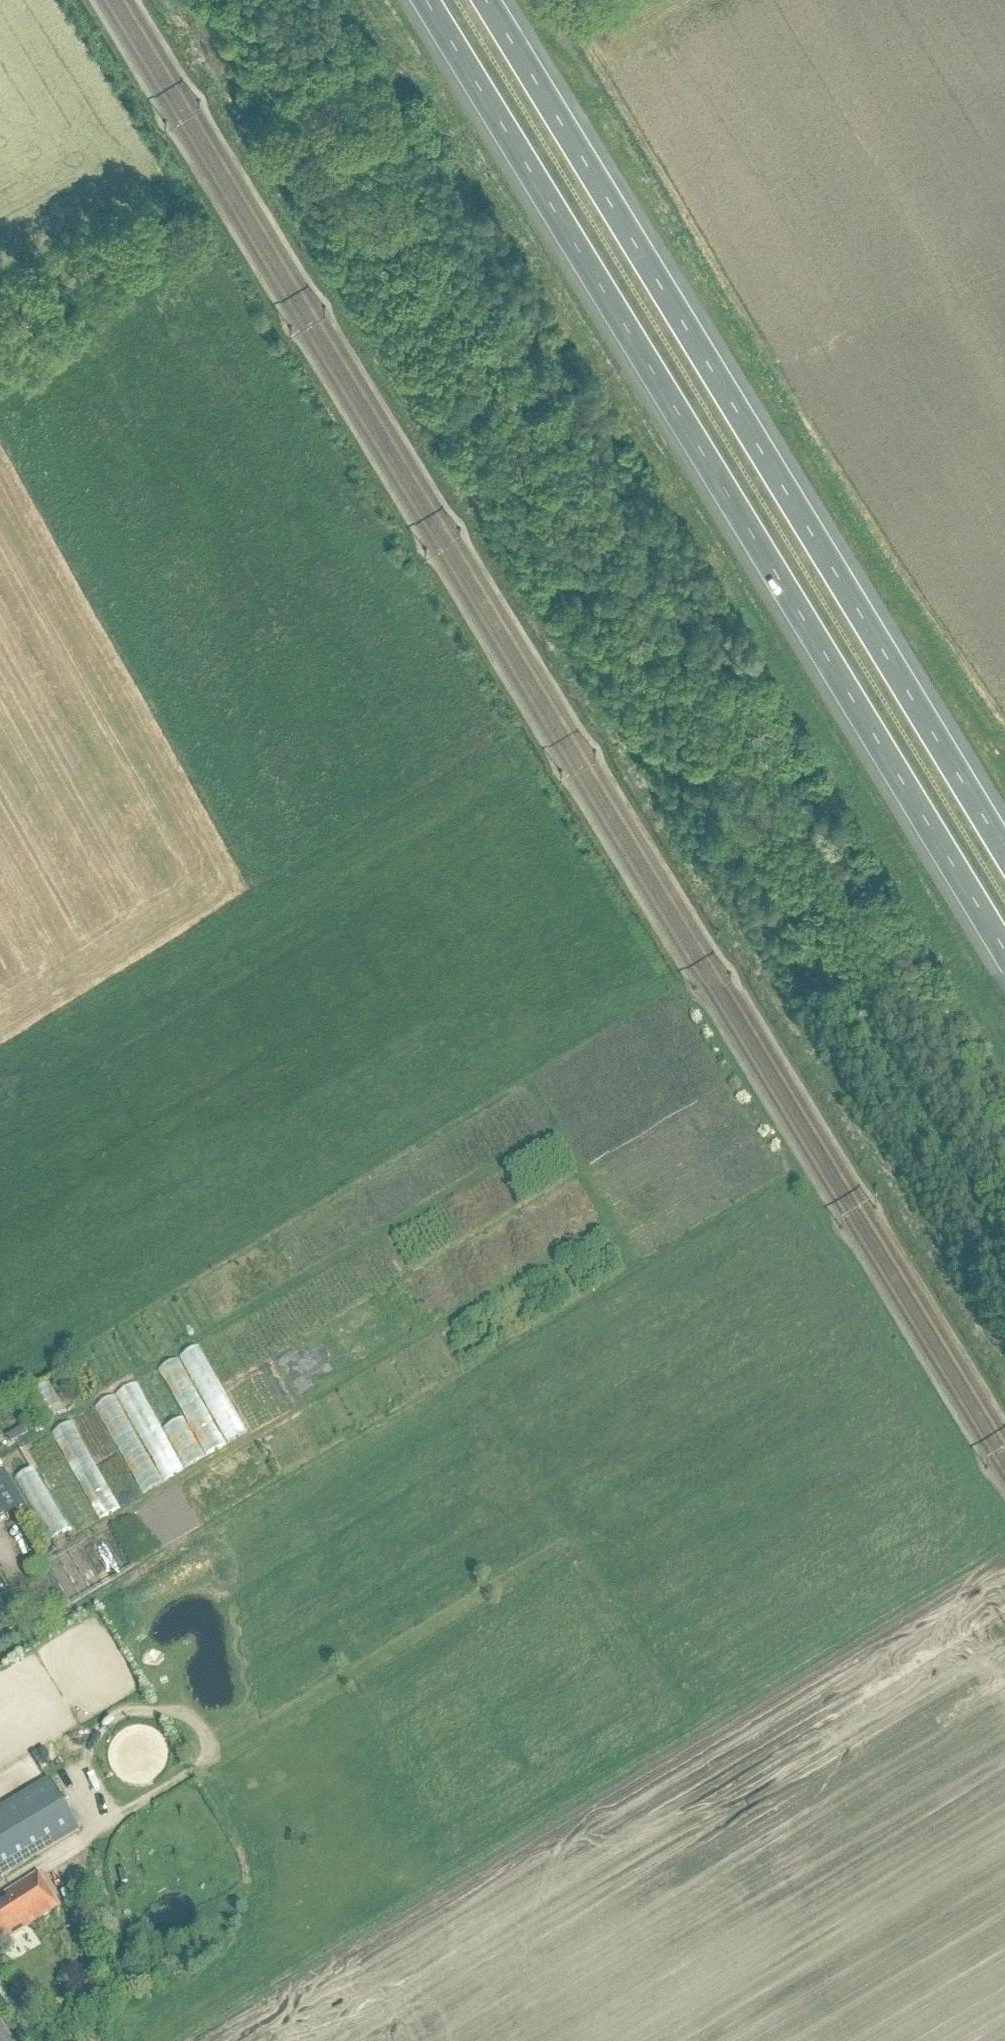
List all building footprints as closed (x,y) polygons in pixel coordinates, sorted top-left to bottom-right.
[(262,1392),(268,1407),(288,1400),(282,1385),(262,1392)] [(15,1443),(13,1423),(0,1424),(0,1435),(1,1444),(15,1443)] [(35,1471),(69,1530),(83,1522),(49,1463),(35,1471)] [(4,1472),(0,1475),(0,1522),(25,1507),(4,1472)] [(2,1880),(79,1834),(48,1783),(0,1812),(0,1876),(2,1880)] [(0,1906),(0,1947),(59,1909),(37,1874),(3,1896),(7,1902),(0,1906)]
